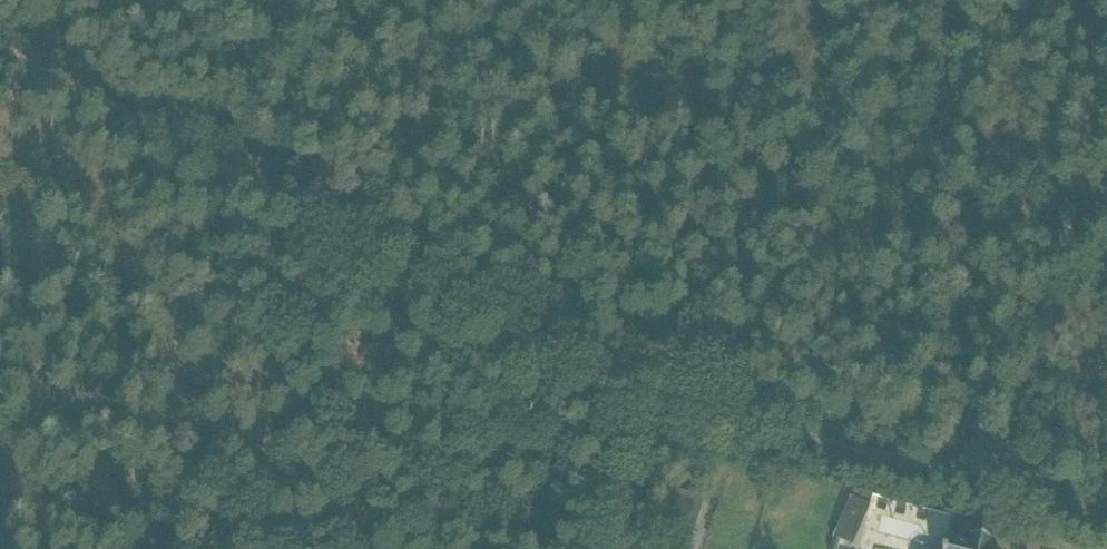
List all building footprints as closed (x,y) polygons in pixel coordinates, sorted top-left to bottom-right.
[(786,478),(773,486),(779,497),(793,488),(786,478)] [(850,502),(872,507),(875,495),(853,489),(850,502)] [(642,535),(652,538),(654,528),(644,525),(642,535)] [(947,533),(946,538),(944,537),(942,548),(991,548),(992,543),(947,533)]
